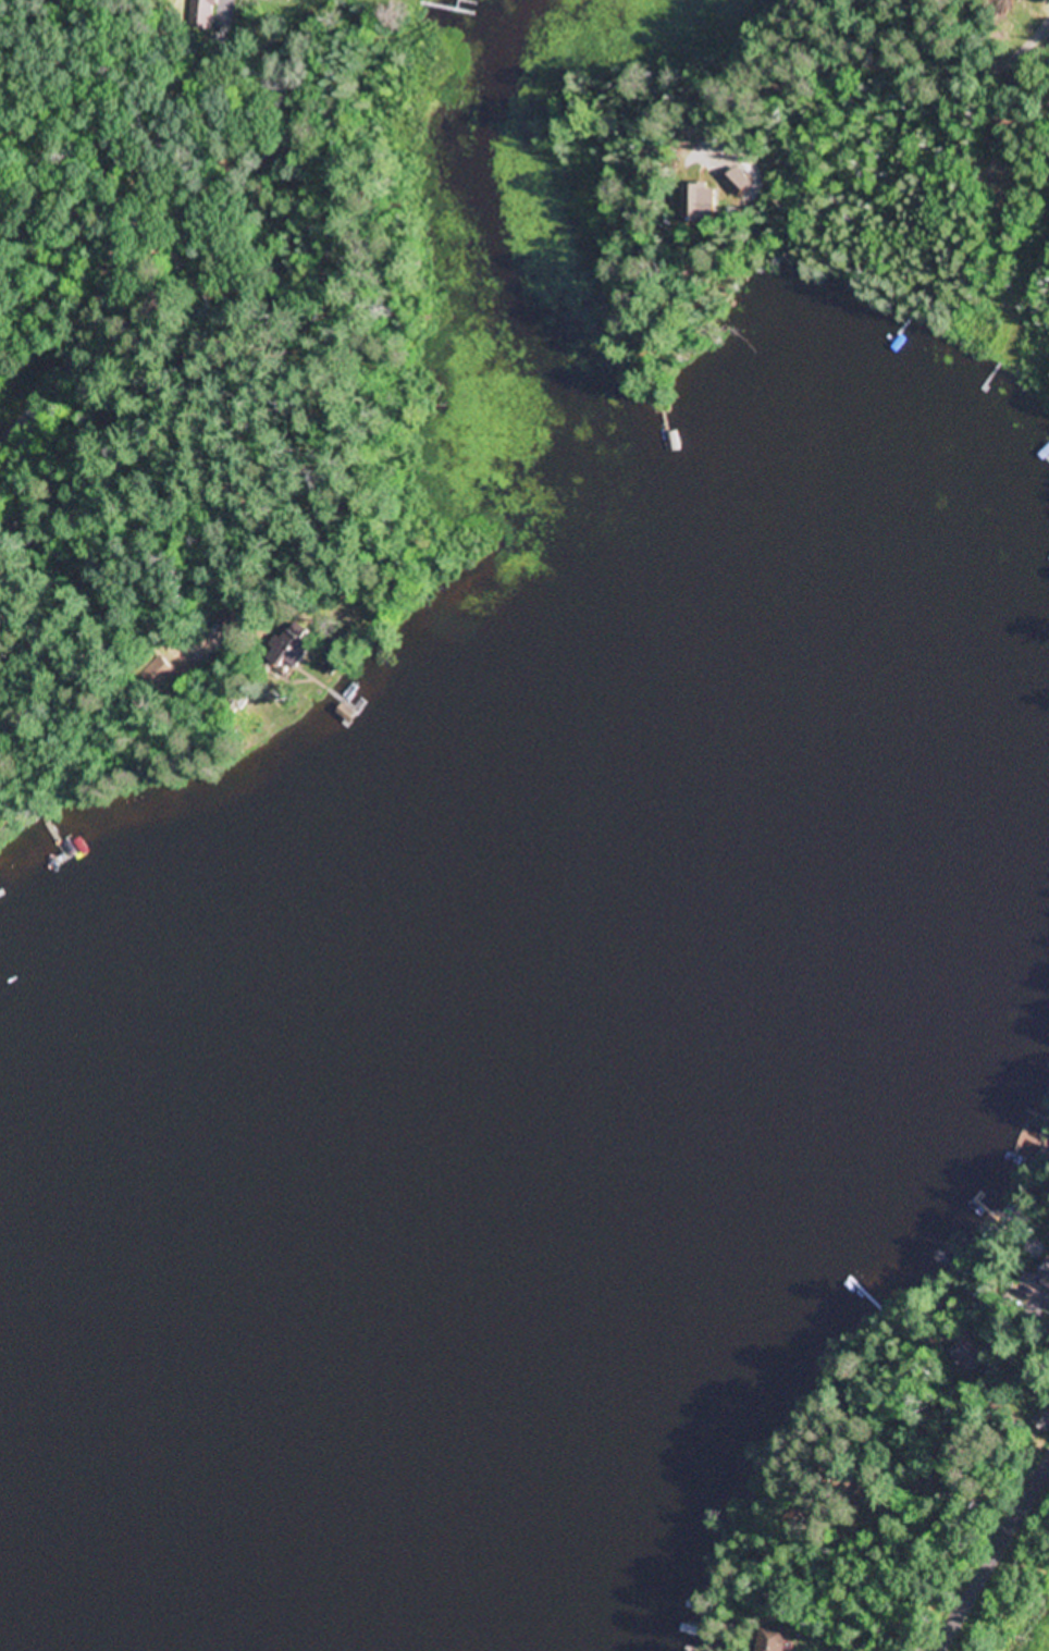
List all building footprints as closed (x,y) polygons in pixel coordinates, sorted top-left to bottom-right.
[(188,29),(212,29),(212,0),(188,0),(188,29)] [(282,637),(271,656),(299,673),(315,646),(290,631),(285,640),(282,637)] [(148,680),(168,690),(179,669),(159,659),(148,680)] [(1048,1287),(1048,1267),(1039,1278),(1048,1287)] [(989,1360),(971,1342),(953,1360),(971,1378),(989,1360)] [(1044,1409),(1035,1418),(1046,1430),(1048,1427),(1048,1414),(1044,1409)] [(764,1627),(761,1650),(786,1650),(789,1630),(764,1627)]
